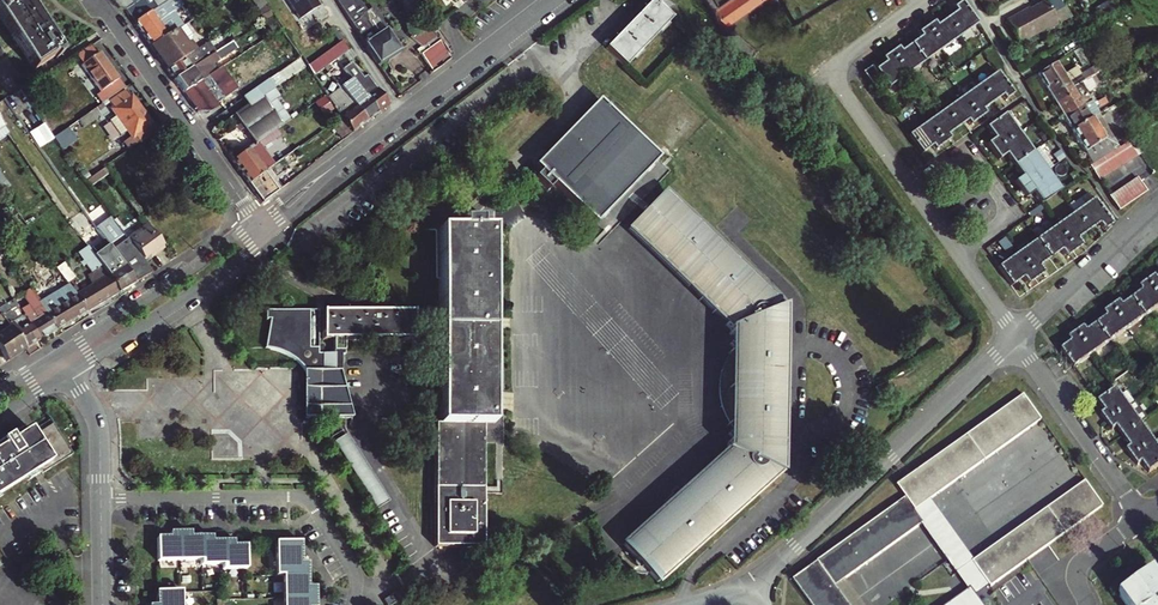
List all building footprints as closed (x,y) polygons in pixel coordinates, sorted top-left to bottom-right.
[(34,70),(54,56),(56,58),(61,55),(25,0),(0,0),(0,19),(34,70)] [(124,10),(133,4),(130,0),(110,0),(112,3),(118,7),(124,10)] [(126,11),(150,46),(168,35),(176,30),(184,24),(174,9),(182,4),(180,0),(168,0),(157,8),(151,0),(142,0),(126,11)] [(256,13),(265,7),(260,0),(247,0),(256,13)] [(298,20),(318,8),(313,0),(285,0),(298,20)] [(335,1),(367,47),(379,65),(392,56),(388,50),(395,45),(375,16),(362,25),(344,0),(337,0),(335,1)] [(606,49),(625,67),(672,19),(667,14),(654,2),(653,0),(606,49)] [(654,2),(667,14),(674,7),(666,0),(656,0),(654,2)] [(729,24),(746,11),(738,0),(732,0),(719,10),(729,24)] [(746,11),(762,0),(738,0),(746,11)] [(1005,20),(1018,44),(1044,29),(1045,31),(1057,23),(1044,0),(1043,0),(1033,6),(1034,8),(1029,10),(1027,7),(1005,20)] [(946,19),(959,38),(977,25),(962,2),(953,8),(956,12),(946,19)] [(959,38),(946,19),(936,27),(933,22),(925,28),(941,50),(959,38)] [(432,72),(451,58),(427,22),(409,37),(420,47),(416,50),(432,72)] [(941,50),(925,28),(918,33),(921,38),(911,44),(924,63),(941,50)] [(176,30),(168,35),(150,46),(167,70),(199,49),(194,40),(186,45),(176,30)] [(346,40),(306,69),(312,78),(325,69),(328,66),(352,48),(346,40)] [(177,84),(183,93),(216,71),(211,65),(236,48),(232,42),(214,54),(174,80),(177,84)] [(199,49),(167,70),(174,80),(214,54),(208,44),(199,49)] [(924,63),(911,44),(900,52),(897,48),(890,53),(906,75),(924,63)] [(399,51),(395,45),(388,50),(392,56),(399,51)] [(99,52),(96,55),(91,47),(77,57),(82,65),(81,65),(106,100),(124,87),(99,52)] [(1079,49),(1072,53),(1080,67),(1087,63),(1079,49)] [(874,70),(881,80),(887,89),(906,75),(890,53),(881,59),(884,64),(874,70)] [(304,68),(297,59),(291,64),(297,73),(304,68)] [(366,98),(378,114),(389,105),(367,76),(363,78),(351,63),(344,70),(350,78),(365,99),(366,98)] [(1071,87),(1068,81),(1056,63),(1038,74),(1056,104),(1066,98),(1063,92),(1071,87)] [(297,73),(291,64),(276,74),(282,83),(297,73)] [(881,80),(874,70),(871,66),(863,73),(873,87),(881,80)] [(216,71),(183,93),(198,113),(206,113),(217,106),(215,103),(235,90),(221,68),(216,71)] [(1071,87),(1075,85),(1093,75),(1089,68),(1068,81),(1071,87)] [(997,72),(980,85),(992,103),(1002,96),(1005,101),(1013,95),(997,72)] [(1093,75),(1075,85),(1078,90),(1096,80),(1093,75)] [(341,90),(366,123),(378,114),(366,98),(365,99),(350,78),(338,87),(340,89),(341,90)] [(276,116),(269,106),(262,97),(268,93),(274,88),(268,80),(242,98),(243,99),(247,105),(233,115),(255,145),(277,130),(283,126),(276,116)] [(982,110),(992,103),(980,85),(962,98),(978,120),(985,115),(982,110)] [(1064,117),(1091,101),(1087,94),(1078,99),(1071,87),(1063,92),(1066,98),(1056,104),(1064,117)] [(340,89),(326,100),(339,118),(350,135),(366,123),(341,90),(340,89)] [(7,97),(13,110),(26,103),(20,90),(7,97)] [(944,111),(956,129),(966,122),(969,126),(978,120),(962,98),(944,111)] [(535,166),(596,224),(660,159),(600,100),(535,166)] [(1105,106),(1103,103),(1095,107),(1093,104),(1091,101),(1064,117),(1072,131),(1091,120),(1088,115),(1105,106)] [(281,112),(275,102),(269,106),(276,116),(281,112)] [(85,124),(103,115),(100,109),(81,118),(85,124)] [(944,111),(926,123),(942,145),(950,140),(947,135),(956,129),(944,111)] [(1005,115),(986,129),(994,140),(987,144),(993,152),(1019,134),(1005,115)] [(1120,149),(1099,115),(1091,120),(1072,131),(1092,165),(1120,149)] [(339,118),(329,125),(341,142),(350,135),(339,118)] [(926,123),(908,136),(921,154),(931,147),(934,151),(942,145),(926,123)] [(44,124),(26,136),(38,152),(55,139),(44,124)] [(255,145),(243,154),(233,161),(249,184),(293,152),(288,146),(279,153),(271,142),(280,135),(277,130),(255,145)] [(1013,167),(1033,153),(1019,134),(993,152),(999,160),(1005,156),(1013,167)] [(1092,165),(1089,167),(1098,180),(1142,154),(1133,141),(1120,149),(1092,165)] [(228,155),(233,161),(243,154),(239,148),(228,155)] [(293,152),(249,184),(263,204),(288,184),(288,183),(278,169),(280,168),(281,170),(303,154),(299,148),(293,152)] [(1033,153),(1013,167),(1021,177),(1014,182),(1020,190),(1046,172),(1033,153)] [(652,188),(670,171),(664,165),(646,182),(652,188)] [(1060,191),(1046,172),(1020,190),(1026,198),(1033,194),(1041,205),(1059,192),(1060,191)] [(1137,178),(1108,196),(1118,211),(1140,197),(1146,192),(1137,178)] [(684,491),(632,537),(621,546),(655,584),(716,529),(715,527),(732,514),(741,504),(749,495),(753,490),(753,488),(756,485),(758,486),(763,487),(768,486),(773,482),(777,478),(780,473),(781,467),(781,462),(780,456),(779,453),(777,451),(776,451),(776,449),(776,446),(777,446),(777,441),(782,436),(778,431),(779,351),(784,346),(780,342),(780,336),(779,336),(779,331),(783,330),(783,324),(784,320),(784,314),(783,309),(780,304),(778,300),(775,297),(770,295),(766,293),(760,294),(758,291),(759,289),(754,282),(747,273),(740,267),(733,260),(726,254),(722,251),(723,249),(665,191),(628,229),(688,287),(690,285),(696,292),(700,298),(706,304),(712,310),(718,315),(728,321),(725,324),(729,329),(729,335),(734,335),(734,340),(729,344),(733,348),(733,353),(732,425),(732,431),(728,435),(732,439),(732,443),(727,443),(727,449),(722,453),(725,457),(716,463),(707,471),(699,477),(692,485),(686,492),(684,491)] [(1074,213),(1088,232),(1098,225),(1103,232),(1111,224),(1093,199),(1074,213)] [(1074,213),(1056,226),(1074,252),(1082,247),(1077,239),(1088,232),(1074,213)] [(111,244),(125,235),(112,216),(98,226),(111,244)] [(127,238),(132,246),(151,232),(146,224),(127,238)] [(436,424),(435,547),(484,546),(485,492),(485,425),(494,424),(494,227),(441,225),(440,424),(436,424)] [(1056,226),(1037,240),(1050,259),(1061,251),(1065,258),(1074,252),(1056,226)] [(100,267),(107,277),(118,291),(119,293),(135,284),(124,267),(118,259),(110,265),(82,231),(76,236),(86,249),(100,267)] [(140,257),(144,262),(162,248),(151,232),(132,246),(140,257)] [(1037,240),(1017,254),(1036,280),(1044,274),(1039,267),(1050,259),(1037,240)] [(100,267),(86,249),(79,254),(93,272),(100,267)] [(1017,254),(998,268),(1011,287),(1023,278),(1028,285),(1036,280),(1017,254)] [(63,264),(56,270),(65,282),(67,285),(74,279),(63,264)] [(1157,280),(1155,276),(1147,282),(1157,297),(1157,280)] [(76,297),(87,313),(119,293),(118,291),(107,277),(76,297)] [(1147,282),(1140,287),(1143,291),(1133,298),(1146,317),(1157,308),(1157,297),(1147,282)] [(50,321),(57,331),(87,313),(76,297),(71,290),(66,293),(71,300),(51,312),(39,293),(34,296),(39,303),(50,321)] [(1146,317),(1133,298),(1123,306),(1120,302),(1112,307),(1128,330),(1146,317)] [(0,310),(0,312),(10,325),(14,330),(26,350),(39,342),(28,325),(24,319),(12,301),(0,310)] [(28,325),(39,342),(57,331),(50,321),(39,303),(34,306),(32,303),(28,305),(38,319),(28,325)] [(1111,342),(1128,330),(1112,307),(1104,313),(1107,317),(1098,324),(1111,342)] [(302,363),(305,365),(305,417),(352,418),(348,405),(342,379),(342,355),(345,355),(345,339),(333,339),(333,354),(322,354),(322,347),(317,347),(317,311),(265,310),(265,320),(270,320),(270,349),(274,349),(278,349),(281,350),(287,352),(290,353),(295,357),(298,359),(300,361),(302,363)] [(323,311),(322,339),(333,339),(345,339),(414,340),(414,313),(323,311)] [(1111,342),(1098,324),(1087,332),(1084,328),(1076,333),(1092,355),(1111,342)] [(0,340),(0,352),(7,362),(26,350),(14,330),(0,340)] [(1092,355),(1076,333),(1069,338),(1072,343),(1062,350),(1074,369),(1092,355)] [(732,425),(733,353),(726,361),(721,369),(718,379),(716,389),(717,399),(720,409),(726,418),(732,425)] [(1100,416),(1106,423),(1128,406),(1116,388),(1098,402),(1105,412),(1100,416)] [(898,486),(906,498),(792,580),(810,604),(849,604),(836,587),(924,524),(915,512),(929,502),(1040,422),(1022,397),(898,486)] [(1128,406),(1106,423),(1111,430),(1116,427),(1123,437),(1141,424),(1128,406)] [(1141,424),(1123,437),(1130,448),(1126,451),(1131,459),(1154,442),(1141,424)] [(0,444),(0,496),(38,471),(41,475),(72,455),(52,425),(34,436),(25,442),(21,436),(18,432),(0,444)] [(30,430),(21,436),(25,442),(34,436),(30,430)] [(335,442),(376,510),(390,501),(349,434),(335,442)] [(1131,459),(1137,467),(1142,463),(1149,473),(1157,466),(1157,447),(1154,442),(1131,459)] [(972,562),(990,588),(1101,508),(1083,482),(972,562)] [(924,524),(959,572),(945,582),(961,604),(966,604),(990,588),(972,562),(929,502),(915,512),(924,524)] [(157,539),(158,561),(180,560),(179,534),(170,534),(170,539),(157,539)] [(188,534),(179,534),(180,560),(201,560),(200,539),(188,539),(188,534)] [(210,539),(200,539),(201,560),(201,566),(221,565),(221,544),(210,544),(210,539)] [(221,544),(221,565),(221,570),(244,569),(244,548),(231,548),(231,543),(221,544)] [(275,576),(281,576),(305,575),(305,565),(299,565),(298,544),(274,544),(275,576)] [(1133,570),(1140,579),(1150,572),(1143,563),(1133,570)] [(1153,570),(1150,572),(1140,579),(1119,594),(1127,604),(1157,604),(1157,578),(1153,570)] [(281,576),(282,599),(313,598),(313,589),(305,589),(305,575),(281,576)] [(179,593),(157,594),(157,604),(180,604),(179,593)] [(384,600),(387,604),(391,604),(395,603),(391,596),(384,600)]
